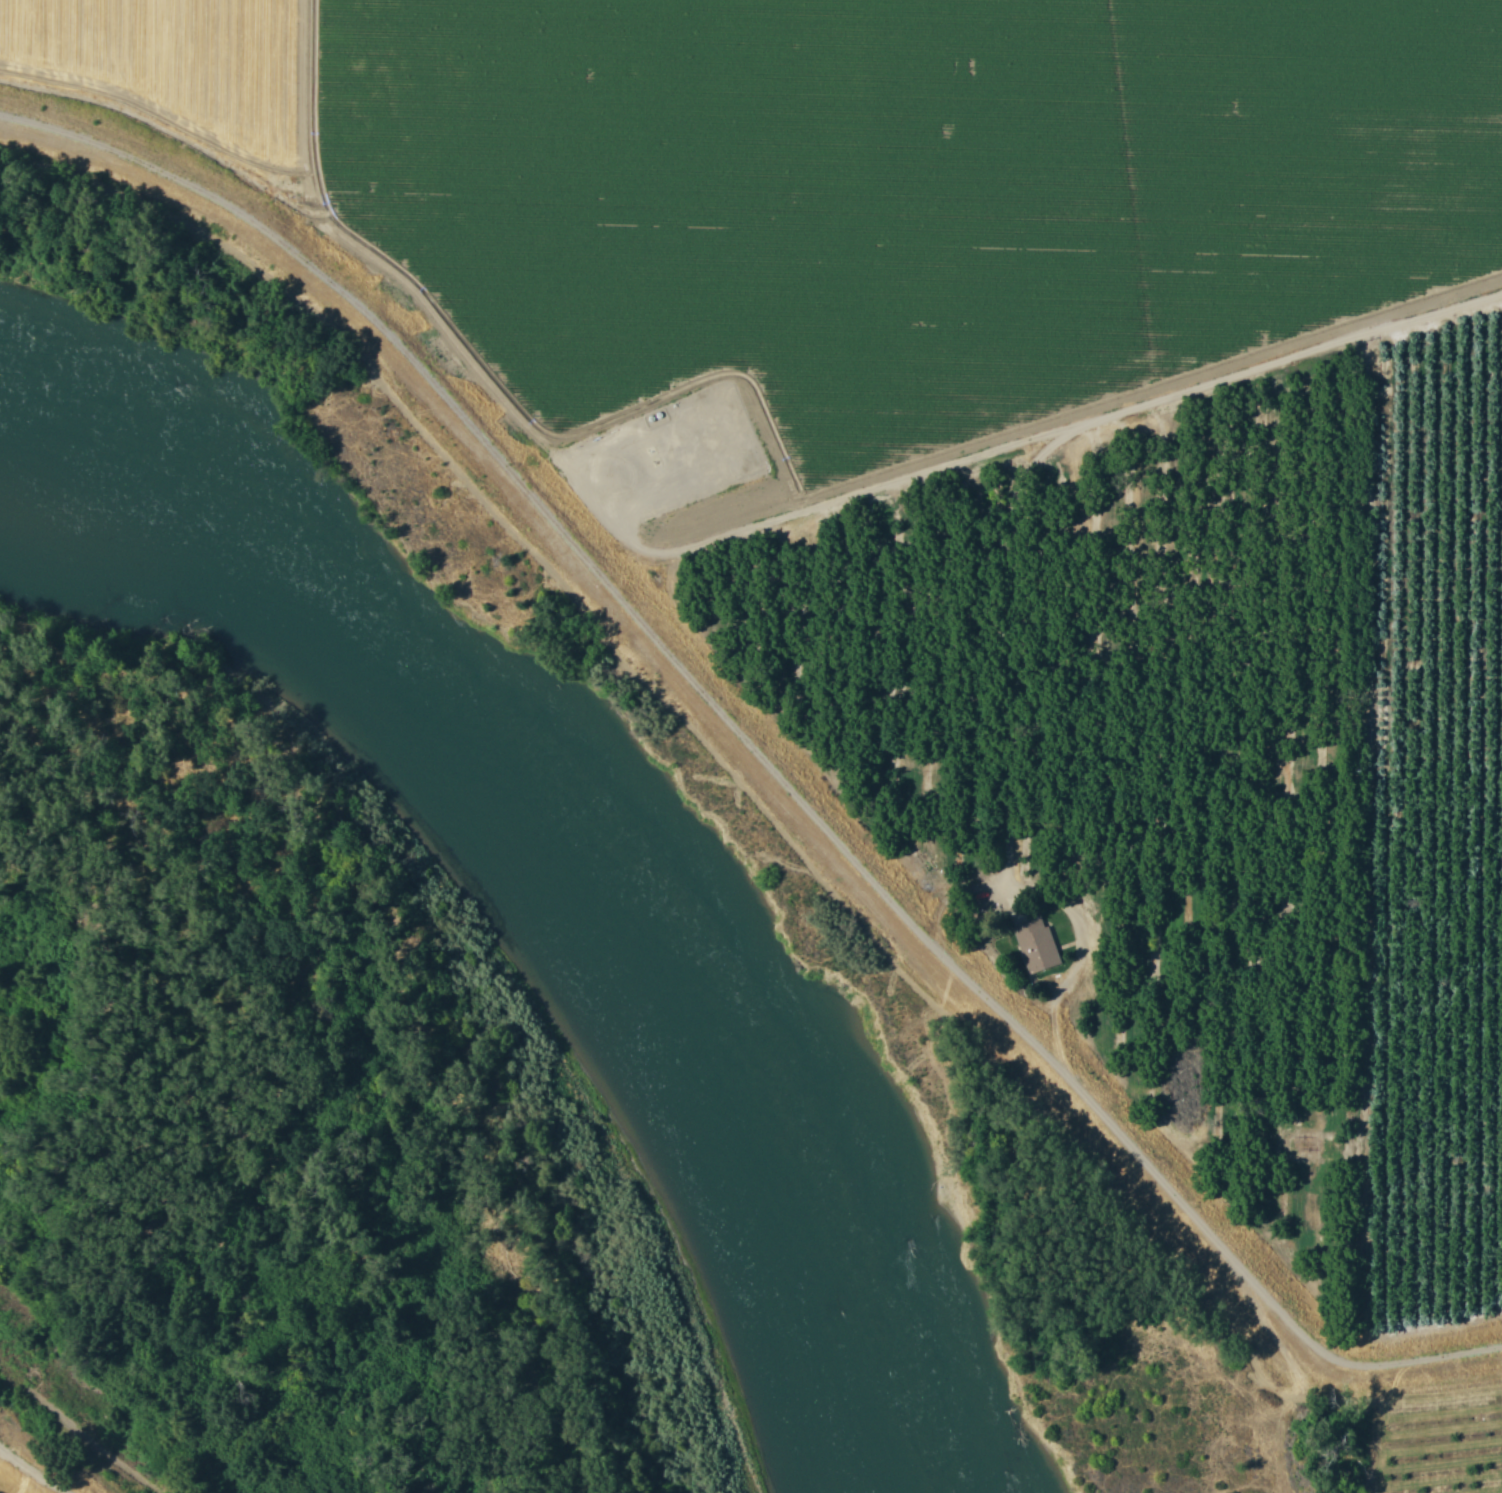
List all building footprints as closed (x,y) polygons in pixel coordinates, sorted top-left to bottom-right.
[(1063,964),(1047,917),(1025,924),(1026,929),(1019,931),(1033,973),(1063,964)]
